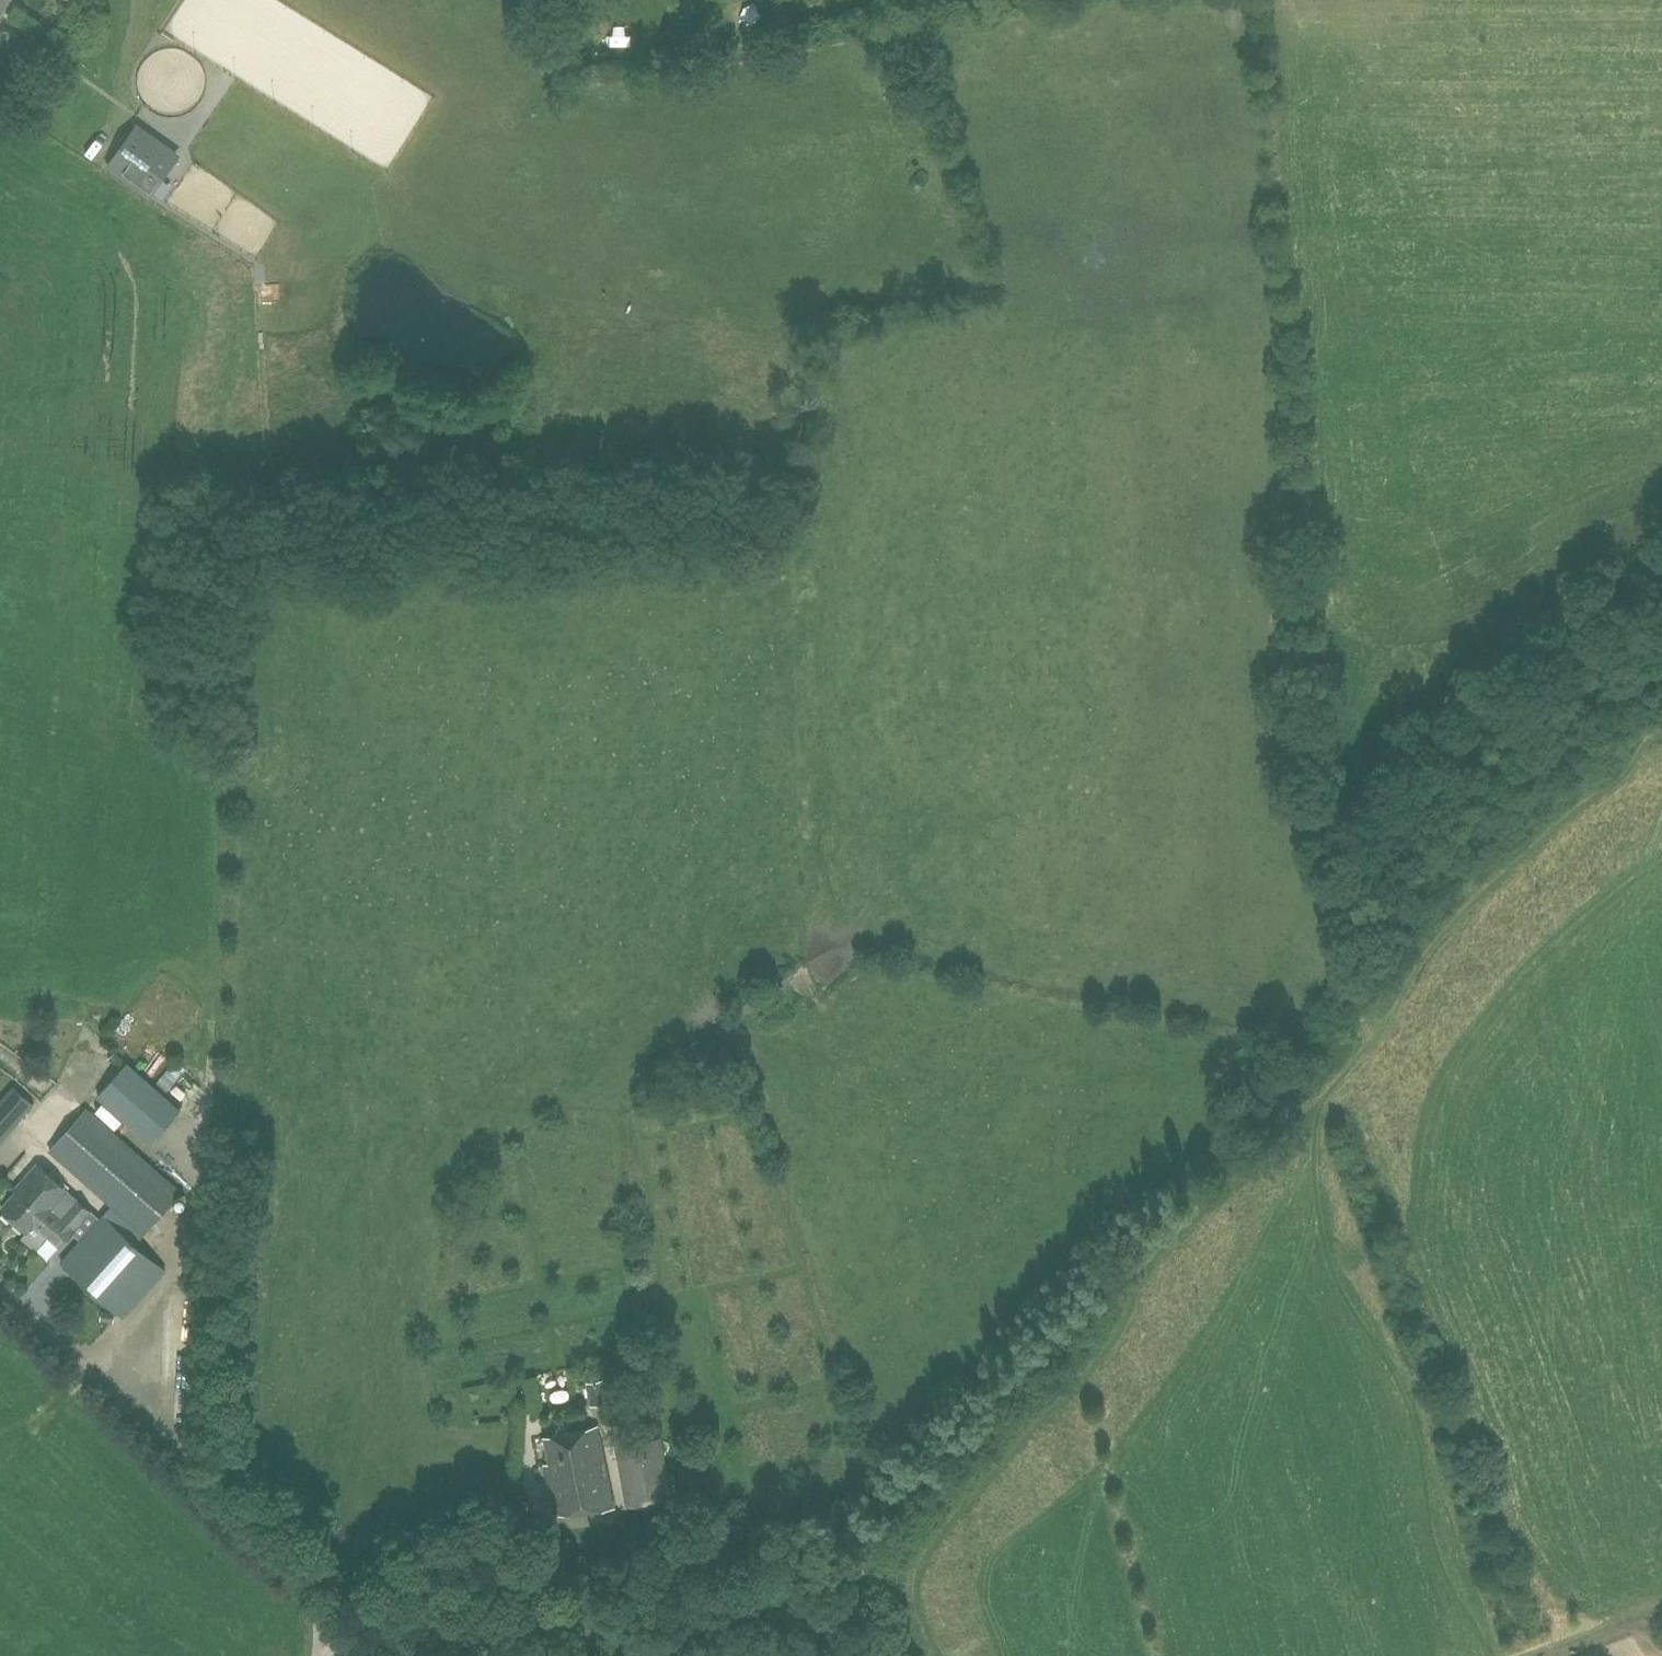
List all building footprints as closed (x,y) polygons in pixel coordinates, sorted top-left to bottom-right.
[(9,0),(0,0),(0,13),(9,0)] [(741,15),(759,14),(759,0),(740,0),(741,15)] [(624,16),(607,27),(616,41),(633,30),(624,16)] [(128,115),(104,152),(147,180),(171,143),(128,115)] [(97,1098),(151,1144),(181,1110),(127,1063),(97,1098)] [(0,1098),(0,1143),(35,1103),(13,1084),(0,1098)] [(167,1271),(136,1244),(183,1193),(87,1109),(48,1152),(111,1207),(103,1215),(60,1263),(123,1319),(167,1271)] [(27,1233),(34,1225),(60,1248),(91,1212),(77,1200),(61,1218),(52,1209),(67,1193),(37,1165),(14,1190),(16,1192),(1,1209),(27,1233)] [(611,1394),(626,1389),(619,1371),(604,1377),(611,1394)] [(590,1404),(608,1401),(603,1374),(585,1378),(590,1404)] [(614,1506),(597,1424),(544,1435),(549,1462),(544,1463),(555,1513),(614,1506)] [(613,1443),(625,1507),(672,1498),(660,1434),(613,1443)]
